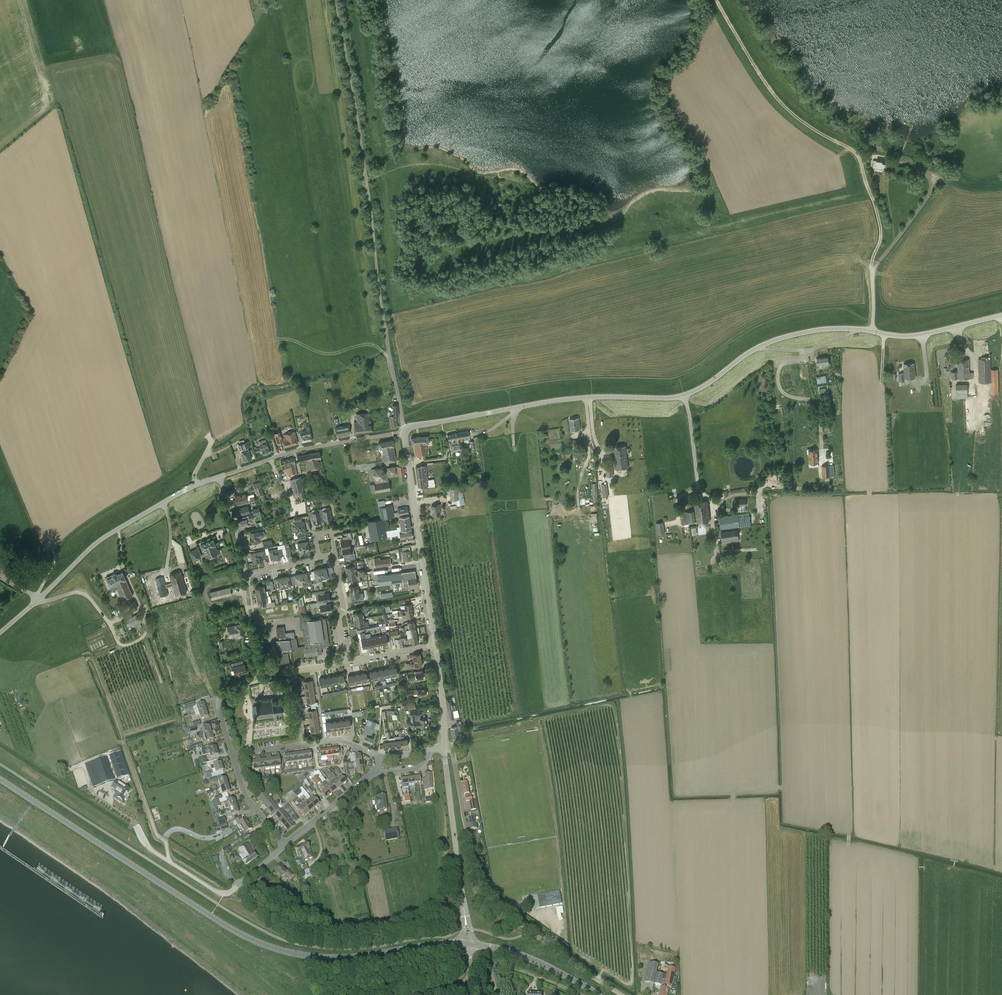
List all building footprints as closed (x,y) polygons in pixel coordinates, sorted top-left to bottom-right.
[(884,162),(873,160),(872,167),(883,168),(884,162)] [(894,174),(911,176),(912,168),(896,166),(894,174)] [(828,357),(817,358),(817,364),(826,363),(827,366),(831,366),(830,362),(829,363),(828,357)] [(958,371),(951,371),(951,379),(958,378),(973,378),(973,372),(969,373),(969,359),(957,360),(958,371)] [(991,382),(990,359),(978,359),(979,383),(991,382)] [(898,374),(899,381),(905,381),(905,378),(915,378),(914,363),(903,364),(904,373),(898,374)] [(818,383),(826,382),(825,375),(816,376),(818,383)] [(968,398),(967,384),(956,385),(956,399),(968,398)] [(389,412),(390,416),(389,416),(390,426),(397,425),(396,415),(395,411),(399,410),(398,402),(392,403),(393,411),(389,412)] [(369,412),(367,412),(356,414),(357,422),(354,422),(356,433),(372,431),(369,412)] [(579,418),(569,420),(571,431),(581,430),(579,418)] [(342,427),(335,428),(337,436),(345,434),(350,433),(349,425),(342,427)] [(309,426),(305,427),(306,431),(302,431),(303,435),(301,436),(302,443),(312,440),(309,426)] [(290,431),(289,431),(288,432),(288,433),(284,435),(284,437),(282,438),(279,432),(273,433),(277,444),(282,442),(284,447),(298,444),(296,438),(296,437),(295,431),(291,432),(290,432),(290,431)] [(468,431),(457,433),(458,438),(460,438),(463,437),(464,443),(469,442),(468,439),(469,439),(468,431)] [(457,433),(447,435),(448,440),(450,440),(451,445),(450,445),(451,452),(462,449),(462,448),(460,438),(458,438),(457,433)] [(426,443),(428,442),(427,435),(411,438),(411,445),(414,444),(415,456),(428,454),(426,443)] [(268,448),(266,442),(265,439),(259,441),(260,444),(262,450),(264,455),(270,453),(268,448)] [(383,461),(395,459),(393,445),(394,445),(393,439),(378,442),(379,448),(380,448),(381,448),(381,451),(382,454),(382,453),(383,461)] [(572,447),(581,446),(586,445),(586,439),(581,439),(571,441),(572,447)] [(475,440),(469,441),(471,449),(475,448),(479,448),(478,440),(475,440)] [(249,450),(248,446),(250,446),(248,441),(238,445),(240,449),(241,453),(244,461),(252,459),(249,450)] [(615,469),(628,467),(626,452),(630,452),(630,448),(626,448),(626,446),(613,447),(615,469)] [(811,449),(807,449),(807,454),(808,454),(809,463),(818,463),(817,450),(811,450),(811,449)] [(317,458),(318,458),(321,458),(319,451),(310,452),(304,454),(297,456),(299,462),(301,462),(302,463),(304,463),(304,461),(305,461),(308,471),(317,468),(319,475),(322,474),(321,467),(320,462),(319,462),(318,461),(317,461),(317,458)] [(287,470),(288,475),(297,472),(296,467),(295,464),(294,458),(280,461),(283,470),(287,470)] [(405,480),(405,475),(403,465),(397,467),(395,467),(395,466),(387,467),(387,468),(386,469),(386,467),(382,468),(381,467),(374,468),(374,469),(371,470),(373,484),(369,484),(371,493),(376,492),(376,493),(390,490),(389,481),(388,481),(388,478),(399,476),(399,481),(405,480)] [(829,465),(822,466),(823,477),(830,476),(829,465)] [(428,480),(426,466),(415,468),(418,487),(428,485),(428,487),(435,486),(434,479),(428,480)] [(305,498),(303,490),(300,477),(290,480),(293,493),(298,491),(300,499),(305,498)] [(259,482),(255,483),(255,485),(254,486),(254,489),(257,488),(259,494),(259,497),(263,497),(262,493),(261,488),(259,482)] [(450,500),(456,500),(457,505),(465,504),(462,487),(457,487),(449,488),(450,500)] [(250,499),(247,500),(245,494),(235,496),(237,505),(246,503),(255,501),(254,496),(250,497),(250,499)] [(378,501),(381,519),(383,519),(394,517),(394,516),(399,516),(409,514),(407,507),(398,509),(398,512),(393,513),(392,505),(385,506),(384,500),(378,501)] [(696,520),(696,522),(709,520),(707,500),(694,502),(695,511),(696,520)] [(436,505),(437,505),(431,506),(433,516),(440,514),(439,509),(441,509),(440,504),(436,505)] [(250,512),(248,506),(246,507),(245,506),(234,510),(236,516),(247,513),(250,512)] [(320,518),(318,510),(318,509),(311,510),(312,511),(308,512),(309,518),(309,521),(313,520),(314,524),(321,522),(320,518)] [(322,509),(318,510),(320,518),(324,518),(324,522),(332,520),(330,510),(323,511),(322,509)] [(696,520),(695,511),(681,512),(682,525),(693,523),(693,521),(696,520)] [(260,512),(254,514),(248,515),(242,517),(242,518),(243,519),(238,520),(239,526),(248,524),(246,519),(248,519),(249,520),(255,519),(255,517),(261,515),(260,513),(260,512)] [(751,525),(749,513),(719,517),(720,529),(751,525)] [(411,529),(409,516),(399,518),(401,530),(411,529)] [(381,519),(373,520),(367,522),(371,540),(386,537),(387,536),(386,533),(386,531),(388,530),(386,522),(383,522),(383,519),(381,519)] [(305,533),(306,533),(303,521),(294,523),(296,535),(297,535),(297,538),(306,537),(305,533)] [(665,533),(663,522),(656,523),(658,534),(665,533)] [(401,530),(386,533),(387,536),(390,536),(390,537),(394,536),(394,538),(400,537),(400,539),(412,537),(411,530),(401,532),(401,530)] [(250,536),(250,538),(249,538),(250,543),(252,543),(259,542),(258,540),(260,540),(260,538),(263,537),(263,536),(265,536),(264,532),(262,532),(257,533),(256,531),(251,532),(249,533),(250,536)] [(722,535),(720,535),(721,546),(740,544),(739,533),(722,535)] [(340,541),(342,549),(350,547),(349,541),(352,541),(351,535),(342,537),(343,541),(340,541)] [(297,543),(299,549),(308,547),(307,541),(306,541),(306,538),(294,540),(295,543),(297,543)] [(215,545),(213,539),(200,544),(202,550),(203,550),(206,559),(219,553),(215,545)] [(263,542),(264,548),(273,546),(271,539),(263,542)] [(272,550),(269,550),(269,554),(271,561),(281,558),(280,556),(284,556),(282,547),(281,545),(277,546),(277,548),(272,550)] [(351,553),(350,547),(342,549),(343,557),(346,556),(346,560),(355,558),(354,553),(351,553)] [(399,561),(404,561),(411,560),(410,550),(404,551),(404,547),(398,549),(399,558),(399,561)] [(201,558),(197,548),(188,552),(193,561),(201,558)] [(251,553),(253,563),(263,561),(262,559),(266,558),(265,555),(266,555),(265,551),(264,550),(251,553)] [(389,558),(374,560),(375,567),(391,565),(389,558)] [(345,567),(346,573),(355,571),(354,566),(356,566),(355,563),(349,564),(349,567),(345,567)] [(332,578),(331,574),(330,574),(329,567),(326,568),(325,567),(319,569),(322,578),(328,577),(328,578),(329,579),(332,578)] [(311,571),(312,575),(313,583),(322,581),(321,578),(322,578),(319,569),(313,570),(314,571),(311,571)] [(355,571),(346,573),(347,578),(351,578),(352,581),(358,579),(357,576),(356,576),(355,571)] [(379,586),(403,583),(408,582),(408,586),(417,585),(415,571),(377,576),(379,586)] [(112,577),(107,579),(112,591),(117,589),(122,600),(133,595),(122,572),(117,575),(116,574),(115,573),(112,574),(111,576),(112,577)] [(176,595),(186,592),(180,572),(169,575),(176,595)] [(306,572),(300,573),(302,583),(303,586),(312,584),(311,580),(311,579),(310,575),(310,572),(306,573),(306,572)] [(295,575),(291,576),(293,584),(296,584),(302,583),(300,573),(294,575),(295,575)] [(288,576),(282,577),(284,587),(290,586),(290,585),(293,584),(291,576),(289,577),(288,576)] [(168,595),(163,577),(155,579),(160,597),(168,595)] [(282,577),(276,579),(277,579),(274,580),(275,588),(278,588),(284,587),(282,577)] [(349,587),(350,592),(359,591),(358,586),(359,585),(362,585),(361,582),(352,583),(353,586),(349,587)] [(206,583),(200,585),(203,594),(209,592),(206,583)] [(229,583),(220,585),(222,590),(224,590),(225,595),(232,594),(229,583)] [(220,585),(212,588),(215,598),(221,596),(220,591),(222,590),(220,585)] [(319,591),(314,592),(313,592),(313,594),(315,593),(316,595),(318,595),(319,602),(325,601),(330,600),(328,593),(324,594),(324,590),(319,591)] [(355,597),(355,600),(362,599),(361,596),(359,596),(359,591),(350,592),(351,598),(355,597)] [(326,605),(325,601),(319,602),(310,604),(311,608),(320,606),(321,613),(332,611),(330,604),(326,605)] [(186,607),(177,608),(177,618),(187,617),(186,607)] [(177,618),(176,608),(168,609),(169,619),(177,618)] [(365,609),(358,610),(359,613),(352,614),(353,620),(364,618),(363,614),(366,613),(365,609)] [(413,617),(412,610),(405,611),(406,615),(403,615),(403,612),(396,613),(396,615),(397,615),(397,616),(402,616),(402,619),(407,618),(413,617)] [(138,614),(124,619),(127,627),(128,627),(130,632),(142,626),(140,623),(142,622),(138,614)] [(304,646),(298,647),(292,648),(292,650),(305,648),(306,656),(322,653),(321,648),(326,648),(326,645),(329,645),(325,618),(320,619),(307,621),(307,618),(299,619),(300,622),(299,622),(300,630),(302,630),(304,646)] [(359,628),(369,626),(368,621),(365,622),(364,618),(353,620),(355,626),(359,625),(359,628)] [(408,629),(410,629),(415,628),(414,621),(407,622),(408,625),(404,625),(404,627),(400,628),(400,630),(406,629),(408,629)] [(235,625),(227,627),(230,638),(237,636),(238,636),(244,635),(241,623),(235,625)] [(292,648),(298,647),(296,638),(294,638),(293,632),(285,633),(284,627),(276,628),(278,637),(279,640),(275,641),(276,650),(277,650),(278,654),(280,654),(281,663),(289,662),(288,653),(292,652),(292,650),(292,648)] [(174,629),(164,630),(165,637),(176,636),(174,629)] [(177,643),(176,636),(165,638),(167,645),(177,643)] [(411,637),(410,637),(407,637),(401,638),(402,641),(407,640),(408,644),(411,643),(411,644),(418,642),(417,636),(411,637)] [(177,643),(167,645),(168,653),(179,651),(177,643)] [(179,651),(168,653),(170,660),(180,658),(179,651)] [(243,664),(242,660),(232,663),(235,675),(238,674),(238,675),(241,674),(241,673),(246,672),(244,664),(243,664)] [(411,668),(415,667),(422,666),(421,660),(414,661),(414,663),(411,664),(411,668)] [(396,667),(389,668),(390,676),(397,674),(396,667)] [(414,673),(413,671),(407,672),(407,674),(408,679),(408,681),(415,679),(414,677),(416,677),(416,679),(424,678),(423,671),(414,673)] [(188,679),(176,682),(181,699),(192,695),(188,679)] [(304,689),(313,687),(312,680),(303,682),(304,689)] [(304,689),(305,696),(314,695),(313,687),(304,689)] [(306,703),(316,702),(314,695),(305,696),(306,703)] [(284,703),(284,702),(283,703),(280,702),(280,700),(279,702),(276,702),(276,701),(275,701),(275,702),(273,703),(272,699),(273,699),(272,698),(271,699),(268,700),(268,698),(267,698),(267,700),(264,700),(264,699),(263,699),(263,700),(260,700),(260,699),(259,699),(259,701),(256,701),(255,700),(254,701),(256,702),(256,706),(252,707),(252,712),(257,711),(258,716),(257,718),(258,717),(262,717),(262,718),(263,718),(263,716),(266,716),(266,717),(267,717),(267,716),(270,716),(270,717),(271,717),(271,715),(274,715),(274,717),(273,717),(274,718),(275,717),(278,716),(279,717),(280,716),(279,716),(278,711),(281,710),(282,711),(282,710),(283,708),(285,708),(285,707),(284,707),(283,704),(284,703)] [(454,719),(454,718),(459,717),(459,714),(457,710),(455,710),(454,705),(452,705),(451,699),(446,700),(447,710),(449,720),(454,719)] [(408,709),(415,708),(415,704),(414,704),(414,701),(409,702),(409,703),(408,703),(408,705),(407,705),(408,709)] [(194,711),(195,714),(206,710),(204,703),(196,706),(198,709),(194,711)] [(353,716),(363,715),(362,709),(367,709),(367,706),(359,706),(360,710),(352,711),(353,716)] [(206,710),(195,714),(196,717),(199,716),(201,719),(208,717),(206,710)] [(307,711),(309,718),(318,717),(316,710),(307,711)] [(420,710),(409,710),(409,716),(410,716),(410,721),(409,721),(410,726),(418,725),(418,727),(420,727),(427,727),(427,726),(428,726),(428,724),(427,724),(426,718),(419,719),(419,715),(420,715),(420,710)] [(319,724),(318,717),(309,718),(310,725),(319,724)] [(371,743),(374,738),(373,738),(374,736),(371,735),(376,722),(368,719),(362,734),(366,736),(364,740),(371,743)] [(320,731),(319,724),(310,725),(311,732),(320,731)] [(200,733),(201,736),(211,732),(209,726),(202,728),(203,732),(200,733)] [(451,728),(453,739),(456,738),(456,740),(465,739),(463,733),(458,734),(456,727),(451,728)] [(401,737),(401,739),(402,746),(408,745),(407,739),(404,739),(404,736),(402,736),(402,730),(400,730),(401,737)] [(199,736),(200,740),(201,739),(202,742),(206,741),(214,739),(211,732),(201,736),(199,736)] [(388,739),(387,732),(385,732),(386,738),(382,739),(382,742),(383,749),(390,748),(389,741),(388,739)] [(219,755),(216,747),(209,749),(205,750),(204,748),(201,748),(203,756),(210,754),(211,757),(219,755)] [(338,748),(332,749),(333,756),(339,755),(339,757),(343,756),(342,751),(339,751),(338,748)] [(321,758),(327,757),(326,750),(320,751),(320,754),(317,754),(318,760),(321,759),(321,758)] [(109,755),(118,779),(129,775),(121,751),(109,755)] [(254,771),(259,770),(257,756),(255,756),(255,761),(252,761),(252,762),(249,762),(250,768),(253,768),(254,771)] [(85,764),(93,788),(115,780),(106,757),(85,764)] [(201,765),(207,763),(208,763),(206,757),(199,759),(197,760),(199,765),(200,765),(201,765)] [(208,763),(207,763),(208,765),(209,766),(210,766),(211,770),(215,769),(216,772),(223,770),(221,762),(219,763),(218,759),(208,763)] [(314,772),(328,788),(329,787),(320,776),(322,775),(318,770),(316,772),(314,771),(314,772)] [(205,780),(209,779),(212,778),(210,772),(203,774),(204,778),(202,778),(203,781),(205,780)] [(326,790),(328,788),(314,772),(309,772),(311,775),(310,775),(313,779),(312,780),(316,785),(319,782),(326,790)] [(424,790),(426,790),(426,789),(432,789),(431,778),(432,778),(431,773),(425,774),(425,778),(422,779),(424,790)] [(312,793),(314,791),(310,786),(303,775),(303,776),(297,780),(300,784),(303,782),(308,788),(312,793)] [(264,784),(263,785),(264,788),(271,785),(269,777),(263,779),(264,784)] [(342,777),(337,781),(341,786),(346,782),(342,777)] [(218,780),(220,787),(228,785),(226,778),(218,780)] [(406,791),(409,790),(409,788),(408,784),(407,778),(401,779),(402,785),(405,784),(406,791)] [(114,795),(118,797),(122,801),(129,790),(116,781),(112,788),(117,791),(114,795)] [(341,786),(337,781),(332,784),(337,790),(341,786)] [(466,797),(465,797),(466,802),(472,801),(472,797),(471,794),(470,794),(470,793),(469,788),(468,783),(462,783),(463,789),(464,795),(465,794),(466,797)] [(329,787),(328,788),(332,794),(337,790),(332,784),(329,787)] [(222,794),(230,791),(228,785),(220,787),(222,794)] [(325,799),(332,794),(328,788),(326,790),(321,794),(325,799)] [(297,797),(302,793),(299,789),(294,793),(297,797)] [(258,798),(263,804),(270,798),(265,792),(258,798)] [(385,795),(375,796),(377,811),(387,810),(385,795)] [(314,798),(313,796),(308,800),(309,802),(315,808),(319,804),(314,798)] [(263,804),(267,810),(274,804),(270,798),(263,804)] [(224,803),(226,809),(237,806),(234,799),(224,803)] [(214,808),(221,806),(219,800),(216,801),(212,802),(214,808)] [(305,802),(303,804),(310,812),(315,808),(309,802),(308,800),(305,802)] [(298,813),(301,812),(305,816),(310,812),(303,804),(300,806),(299,805),(297,807),(293,802),(290,804),(298,813)] [(272,815),(279,809),(274,804),(267,810),(272,815)] [(237,806),(226,809),(227,813),(230,811),(231,815),(239,813),(237,806)] [(282,809),(275,815),(279,820),(287,815),(284,812),(286,810),(285,807),(282,809)] [(279,820),(284,826),(294,818),(292,816),(289,818),(287,815),(279,820)] [(217,827),(220,826),(227,824),(224,817),(217,819),(218,820),(215,821),(217,827)] [(249,824),(246,819),(243,821),(241,817),(233,823),(235,826),(236,825),(239,830),(249,824)] [(477,829),(475,817),(468,818),(470,830),(477,829)] [(294,818),(284,826),(288,832),(295,826),(292,822),(295,820),(294,818)] [(249,832),(249,831),(252,829),(249,824),(239,830),(238,831),(239,833),(243,839),(250,835),(248,833),(249,833),(249,832)] [(399,839),(397,828),(383,831),(385,841),(399,839)] [(240,856),(243,860),(242,861),(246,865),(257,857),(255,852),(253,853),(248,844),(237,851),(241,856),(240,856)] [(313,857),(307,844),(296,849),(298,854),(299,854),(303,862),(313,857)] [(238,855),(236,851),(229,855),(231,859),(230,860),(232,864),(236,861),(236,860),(239,858),(237,855),(238,855)] [(303,865),(301,859),(296,862),(305,881),(311,877),(312,878),(317,876),(313,867),(308,869),(306,864),(303,865)] [(280,865),(274,870),(281,877),(285,874),(289,879),(293,875),(289,870),(286,872),(280,865)] [(561,904),(559,891),(539,895),(541,907),(561,904)] [(673,983),(676,984),(677,978),(674,977),(676,968),(669,967),(667,976),(657,974),(658,965),(649,963),(645,982),(664,986),(663,987),(661,987),(659,994),(668,994),(669,987),(672,988),(673,983)]
